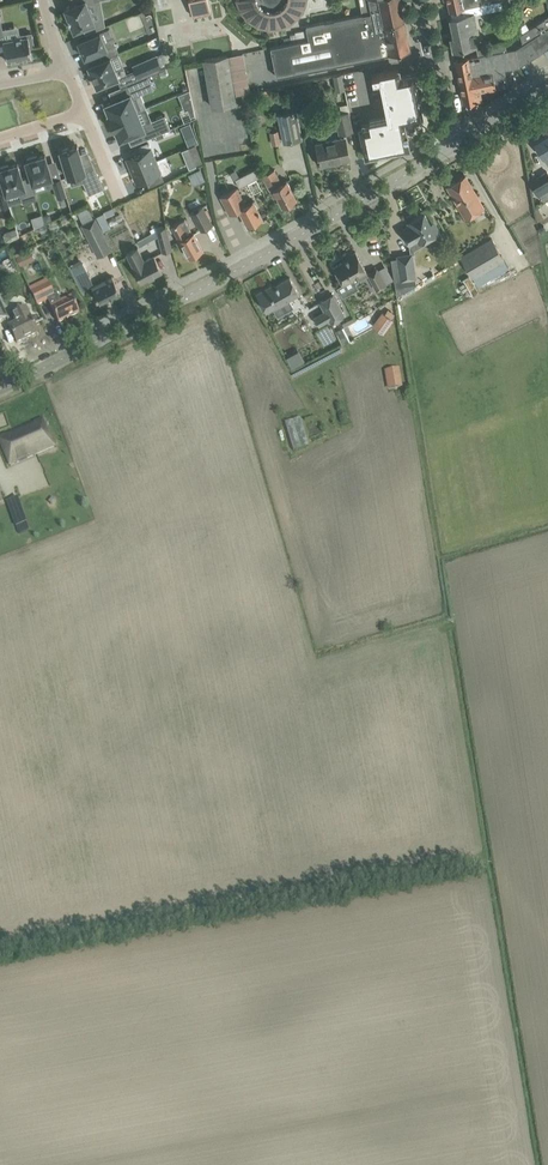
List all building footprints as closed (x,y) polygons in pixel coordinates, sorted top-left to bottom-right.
[(95,22),(86,0),(83,0),(65,7),(68,16),(69,19),(71,22),(74,31),(95,22)] [(193,15),(210,12),(208,0),(190,0),(193,15)] [(240,10),(247,19),(257,25),(268,28),(279,28),(290,24),(299,17),(305,7),(307,0),(237,0),(240,10)] [(362,14),(306,25),(307,29),(295,31),(297,41),(296,41),(295,36),(286,38),(287,43),(271,46),(277,76),(411,49),(401,0),(359,0),(362,14)] [(500,0),(448,0),(450,10),(500,0)] [(502,0),(500,0),(450,10),(451,10),(452,17),(452,18),(450,18),(454,36),(451,37),(454,50),(462,48),(463,49),(464,49),(464,48),(477,45),(474,33),(479,32),(475,14),(504,8),(502,0)] [(155,22),(151,8),(125,16),(129,30),(155,22)] [(519,66),(547,47),(547,17),(521,35),(523,43),(516,49),(519,66)] [(34,46),(32,35),(32,31),(18,34),(19,37),(3,40),(7,61),(32,56),(30,46),(34,46)] [(105,42),(100,31),(78,40),(85,57),(99,51),(102,59),(110,56),(119,52),(113,38),(105,42)] [(478,54),(506,48),(506,44),(477,48),(478,54)] [(507,51),(506,48),(478,54),(478,55),(468,57),(456,59),(464,103),(482,99),(480,90),(496,88),(494,74),(497,74),(498,76),(506,74),(505,68),(519,66),(516,49),(507,51)] [(228,55),(229,62),(245,59),(244,52),(228,55)] [(139,76),(162,67),(157,55),(134,64),(139,76)] [(229,62),(228,55),(204,59),(212,106),(236,102),(236,106),(245,104),(243,94),(234,95),(234,93),(233,87),(229,62)] [(110,56),(102,59),(88,65),(97,86),(119,77),(127,74),(125,68),(119,68),(116,69),(110,56)] [(398,76),(397,70),(399,70),(398,69),(372,74),(373,80),(380,79),(387,117),(369,121),(370,125),(361,127),(366,156),(409,147),(403,119),(422,116),(413,73),(398,76)] [(336,90),(345,88),(342,73),(333,75),(336,90)] [(130,93),(105,103),(109,113),(108,113),(112,121),(138,111),(132,97),(154,88),(149,75),(126,84),(130,93)] [(250,91),(249,84),(233,87),(234,93),(243,92),(250,91)] [(188,107),(191,116),(195,114),(190,89),(178,94),(184,109),(188,107)] [(295,102),(282,104),(284,112),(283,112),(278,113),(283,142),(302,138),(297,109),(295,102)] [(339,133),(352,130),(347,104),(340,106),(342,113),(336,114),(339,133)] [(138,111),(112,121),(115,129),(116,129),(120,139),(141,130),(145,139),(171,128),(165,114),(143,123),(138,111)] [(269,131),(272,144),(281,141),(278,129),(269,131)] [(535,142),(547,164),(547,163),(547,134),(535,142)] [(321,165),(334,162),(334,160),(349,157),(347,145),(345,137),(316,143),(321,165)] [(69,176),(80,173),(81,175),(89,194),(105,187),(93,161),(85,164),(78,144),(60,149),(69,176)] [(156,160),(151,148),(127,158),(132,170),(156,160)] [(192,155),(196,164),(203,161),(199,153),(193,155),(192,155)] [(26,160),(31,175),(33,183),(52,177),(45,154),(38,157),(37,155),(27,158),(28,159),(26,160)] [(156,160),(132,170),(137,182),(146,178),(149,186),(164,179),(156,160)] [(5,189),(6,193),(19,189),(24,202),(38,198),(33,183),(31,175),(23,178),(18,163),(9,165),(8,164),(1,166),(1,168),(0,168),(0,173),(5,189)] [(239,176),(235,178),(240,187),(260,176),(258,167),(239,176)] [(282,183),(275,169),(262,175),(274,197),(277,196),(282,206),(297,199),(291,188),(287,180),(282,183)] [(539,194),(543,200),(547,197),(547,174),(546,170),(530,180),(539,194)] [(466,218),(484,208),(465,175),(448,185),(466,218)] [(58,197),(67,194),(61,177),(53,180),(58,197)] [(245,204),(237,188),(221,197),(229,214),(239,209),(248,226),(263,218),(253,200),(245,204)] [(5,189),(0,191),(0,203),(1,207),(10,204),(6,193),(5,189)] [(202,229),(212,224),(202,206),(192,212),(202,229)] [(105,231),(112,228),(103,211),(96,215),(105,231)] [(431,223),(424,212),(408,222),(410,225),(401,230),(410,244),(418,239),(420,243),(440,231),(434,221),(431,223)] [(41,214),(31,218),(34,227),(44,223),(41,214)] [(98,256),(111,249),(94,217),(82,224),(98,256)] [(192,233),(185,219),(173,225),(189,257),(204,249),(194,231),(192,233)] [(544,225),(539,228),(542,234),(547,231),(544,225)] [(166,226),(157,229),(163,251),(172,249),(166,226)] [(478,285),(503,270),(498,262),(504,259),(492,238),(461,256),(473,277),(478,285)] [(144,259),(138,247),(127,252),(141,281),(162,271),(154,254),(144,259)] [(21,265),(35,258),(31,249),(17,255),(21,265)] [(344,283),(367,270),(356,251),(348,255),(349,257),(334,265),(344,283)] [(401,279),(416,277),(412,253),(398,255),(401,279)] [(377,268),(368,273),(377,290),(386,284),(377,268)] [(89,273),(77,279),(83,291),(92,286),(94,285),(93,282),(89,273)] [(100,302),(121,292),(113,276),(94,285),(92,286),(100,302)] [(274,285),(274,284),(257,293),(267,311),(273,307),(277,314),(294,305),(290,298),(300,293),(291,276),(274,285)] [(54,296),(48,283),(31,292),(37,305),(48,300),(59,322),(77,314),(69,297),(61,301),(57,294),(54,296)] [(324,309),(330,320),(343,313),(333,294),(320,301),(324,309),(323,309),(323,310),(324,309)] [(17,343),(37,333),(26,308),(14,314),(18,322),(9,327),(17,343)] [(395,314),(388,309),(385,314),(382,312),(373,326),(384,333),(393,319),(392,318),(395,314)] [(9,460),(53,441),(41,413),(0,431),(0,439),(9,460)] [(294,450),(308,445),(300,418),(285,423),(294,450)] [(18,497),(6,501),(15,526),(26,522),(18,497)]
